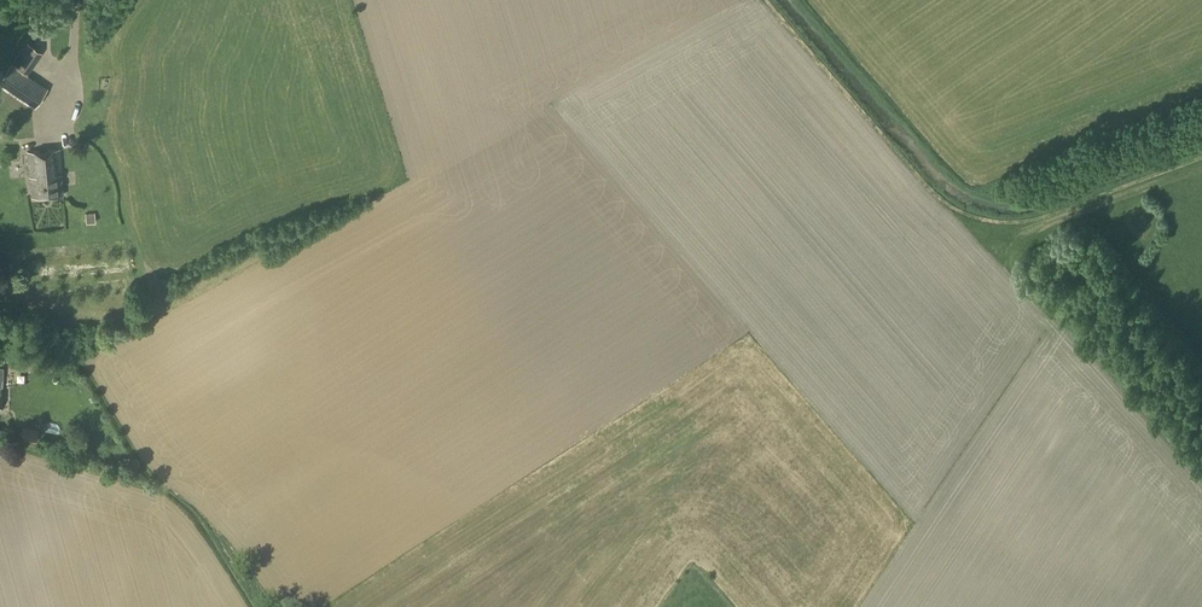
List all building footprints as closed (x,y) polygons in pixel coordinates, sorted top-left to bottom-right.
[(10,65),(9,66),(0,80),(0,82),(35,106),(46,89),(25,75),(40,53),(27,44),(12,66),(10,65)] [(32,197),(62,195),(58,150),(27,152),(32,197)] [(94,213),(85,213),(85,224),(95,223),(94,213)] [(46,372),(48,363),(41,362),(42,361),(17,357),(15,369),(39,373),(39,370),(46,372)] [(32,444),(34,431),(20,429),(18,442),(32,444)]
